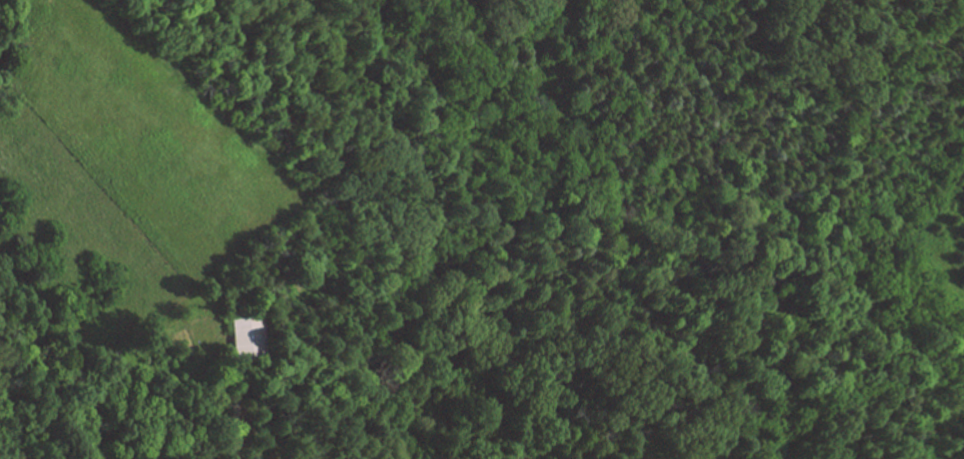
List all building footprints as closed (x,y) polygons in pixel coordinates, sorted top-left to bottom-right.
[(230,360),(242,359),(264,358),(262,315),(228,317),(230,360)]
